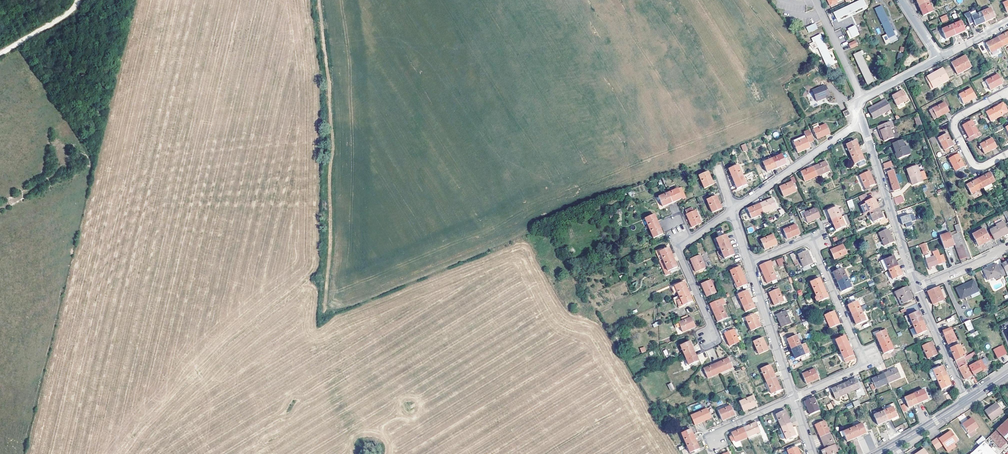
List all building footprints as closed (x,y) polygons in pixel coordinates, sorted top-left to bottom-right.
[(859,1),(834,13),(837,20),(866,6),(863,0),(858,0),(859,1)] [(930,2),(920,6),(924,16),(934,12),(930,2)] [(898,34),(896,30),(894,31),(881,6),(874,9),(889,39),(898,34)] [(982,13),(986,22),(995,18),(991,9),(982,13)] [(976,27),(986,22),(982,13),(976,16),(974,12),(964,16),(967,19),(969,23),(972,22),(973,23),(974,23),(976,27)] [(952,26),(956,36),(966,31),(962,22),(952,26)] [(806,28),(809,33),(818,29),(815,24),(806,28)] [(855,26),(848,29),(853,38),(860,35),(855,26)] [(946,40),(956,36),(952,26),(942,30),(946,40)] [(1003,47),(1007,44),(1007,33),(998,38),(1003,47)] [(811,39),(813,43),(815,42),(828,67),(835,64),(821,35),(811,39)] [(991,53),(1003,47),(998,38),(986,44),(991,53)] [(867,49),(863,51),(864,55),(862,56),(866,63),(872,60),(867,49)] [(866,63),(862,56),(864,55),(863,51),(854,55),(868,84),(874,81),(866,63)] [(971,68),(966,58),(961,60),(960,59),(952,63),(958,75),(971,68)] [(931,90),(949,80),(943,69),(926,79),(931,90)] [(998,75),(986,81),(991,91),(1003,84),(998,75)] [(825,84),(812,90),(816,100),(830,95),(825,84)] [(971,89),(960,96),(964,105),(976,98),(971,89)] [(903,92),(897,95),(892,98),(897,107),(908,101),(903,92)] [(874,119),(891,110),(886,100),(883,102),(884,104),(870,112),(874,119)] [(869,110),(870,112),(884,104),(883,102),(869,110)] [(945,104),(930,111),(935,120),(949,112),(945,104)] [(1002,115),(1007,112),(1003,104),(986,113),(991,123),(1003,116),(1002,115)] [(971,121),(962,126),(969,138),(978,133),(971,121)] [(882,135),(883,138),(884,142),(894,139),(891,129),(894,128),(892,122),(878,127),(881,136),(882,135)] [(820,127),(818,123),(812,125),(814,129),(818,139),(830,134),(826,124),(820,127)] [(794,143),(796,148),(798,153),(810,148),(809,143),(814,141),(810,131),(804,133),(806,138),(805,136),(801,138),(802,140),(794,143)] [(947,134),(938,138),(945,151),(954,146),(947,134)] [(794,149),(796,148),(794,143),(802,140),(801,138),(792,142),(794,149)] [(980,145),(981,147),(979,148),(981,151),(983,150),(985,155),(997,148),(992,138),(980,145)] [(902,141),(893,144),(896,155),(897,154),(899,159),(908,156),(905,148),(902,141)] [(851,155),(860,151),(856,142),(847,146),(851,155)] [(860,151),(851,155),(855,165),(857,164),(859,167),(866,164),(860,151)] [(958,154),(949,159),(955,171),(965,166),(958,154)] [(773,159),(777,169),(786,164),(782,155),(773,159)] [(767,172),(777,169),(773,159),(763,163),(767,172)] [(813,167),(818,177),(822,175),(823,179),(830,176),(831,174),(830,171),(826,162),(813,167)] [(733,179),(743,175),(739,166),(729,170),(733,179)] [(805,182),(818,177),(813,167),(801,173),(805,182)] [(912,179),(915,186),(924,182),(918,167),(908,171),(911,179),(912,179)] [(901,190),(899,184),(895,171),(894,171),(889,173),(895,192),(901,190)] [(875,184),(869,172),(860,176),(866,190),(865,190),(866,192),(871,189),(869,187),(875,184)] [(709,173),(699,177),(705,189),(714,185),(709,173)] [(991,173),(979,179),(984,188),(986,193),(995,189),(992,184),(995,182),(991,173)] [(743,175),(733,179),(738,189),(747,185),(743,175)] [(972,195),(984,188),(979,179),(967,186),(972,195)] [(792,182),(780,188),(784,197),(797,191),(792,182)] [(672,203),(682,199),(678,189),(668,193),(672,203)] [(663,207),(672,203),(668,193),(659,197),(660,199),(662,205),(663,207)] [(717,196),(707,200),(713,213),(723,209),(717,196)] [(897,205),(905,202),(903,196),(895,199),(897,205)] [(760,204),(764,214),(777,208),(773,199),(760,204)] [(870,213),(880,209),(875,199),(866,203),(867,205),(863,207),(866,215),(870,213)] [(752,219),(764,214),(760,204),(748,209),(752,219)] [(832,221),(842,217),(837,207),(828,212),(832,221)] [(608,213),(610,218),(622,214),(620,209),(608,213)] [(804,214),(806,218),(809,223),(821,218),(817,209),(806,213),(804,214)] [(880,209),(870,213),(874,222),(884,218),(880,209)] [(695,212),(689,215),(687,215),(693,227),(703,223),(697,211),(695,212)] [(649,229),(658,225),(654,215),(645,219),(649,229)] [(846,227),(847,226),(850,225),(846,215),(842,217),(832,221),(836,231),(842,229),(846,227)] [(914,227),(912,223),(910,215),(906,217),(903,217),(901,218),(903,225),(906,224),(908,229),(914,227)] [(1003,237),(1002,235),(1007,232),(1007,230),(1004,222),(997,225),(998,227),(990,231),(995,240),(1003,237)] [(658,225),(649,229),(653,239),(663,235),(658,225)] [(797,225),(784,230),(788,240),(800,234),(797,225)] [(888,230),(880,234),(885,246),(894,242),(888,230)] [(984,230),(973,236),(978,245),(989,239),(984,230)] [(945,249),(955,246),(953,239),(952,236),(951,233),(941,237),(941,238),(945,249)] [(959,257),(960,260),(968,257),(959,234),(952,236),(953,239),(955,246),(959,257)] [(773,235),(761,240),(765,250),(777,245),(773,235)] [(720,250),(730,245),(726,236),(716,240),(720,250)] [(730,245),(720,250),(725,259),(734,255),(730,245)] [(843,246),(831,251),(835,260),(847,255),(843,246)] [(659,261),(662,259),(659,253),(663,251),(662,248),(655,251),(659,261)] [(663,262),(673,258),(669,249),(663,251),(659,253),(662,259),(663,262)] [(934,257),(927,259),(930,270),(933,269),(933,267),(942,263),(940,257),(940,256),(938,251),(933,253),(934,257)] [(807,252),(798,256),(804,268),(813,264),(807,252)] [(700,256),(691,260),(696,272),(705,268),(700,256)] [(889,271),(898,266),(894,257),(889,259),(888,258),(880,262),(885,272),(889,271)] [(677,268),(673,258),(663,262),(660,264),(665,275),(669,274),(668,272),(677,268)] [(996,265),(984,271),(989,280),(1001,275),(996,265)] [(1002,265),(997,267),(1001,275),(1006,273),(1002,265)] [(898,266),(889,271),(889,272),(886,273),(892,285),(899,282),(898,278),(903,276),(898,266)] [(740,288),(747,285),(740,267),(730,271),(738,289),(740,288)] [(772,268),(762,272),(767,284),(777,280),(772,268)] [(838,282),(848,278),(843,269),(834,273),(838,282)] [(848,278),(838,282),(843,292),(852,288),(848,278)] [(815,293),(824,289),(820,279),(810,283),(815,293)] [(711,281),(702,285),(707,297),(717,293),(711,281)] [(974,281),(957,288),(962,298),(979,291),(974,281)] [(679,296),(688,292),(684,283),(680,285),(675,287),(678,293),(679,296)] [(674,295),(678,293),(675,287),(680,285),(679,284),(671,287),(674,295)] [(904,304),(913,299),(907,287),(895,293),(901,306),(904,305),(904,304)] [(939,288),(928,292),(934,305),(944,300),(939,288)] [(778,289),(775,290),(769,293),(775,305),(784,302),(779,289),(778,289)] [(824,289),(815,293),(816,297),(815,297),(814,299),(816,302),(817,303),(818,302),(819,303),(828,298),(824,289)] [(742,293),(739,295),(744,307),(754,303),(748,290),(742,293)] [(679,308),(688,304),(693,302),(688,292),(679,296),(675,298),(677,302),(679,308)] [(713,310),(723,305),(725,304),(723,299),(710,304),(713,310)] [(853,316),(862,312),(858,302),(849,306),(853,316)] [(723,305),(713,310),(718,323),(728,318),(723,305)] [(786,310),(777,315),(782,327),(792,323),(786,310)] [(863,323),(869,320),(865,311),(862,312),(853,316),(857,326),(863,323)] [(835,312),(825,316),(828,324),(830,329),(840,325),(835,312)] [(913,326),(923,322),(919,312),(912,315),(911,314),(905,317),(910,328),(913,326)] [(756,315),(747,319),(752,331),(761,327),(756,315)] [(680,323),(682,327),(684,333),(696,327),(692,317),(680,323)] [(971,334),(974,332),(969,321),(965,323),(969,331),(969,330),(971,334)] [(916,331),(917,335),(918,336),(927,331),(923,322),(913,326),(916,331)] [(958,343),(951,328),(943,332),(949,345),(954,343),(954,344),(958,343)] [(735,330),(725,334),(731,346),(740,342),(735,330)] [(881,345),(890,341),(886,332),(876,336),(881,345)] [(791,350),(801,346),(797,336),(787,340),(791,350)] [(840,351),(850,347),(845,337),(836,341),(840,351)] [(764,338),(754,342),(759,354),(769,350),(764,338)] [(890,341),(881,345),(885,355),(894,351),(890,341)] [(685,356),(694,352),(690,342),(681,346),(685,356)] [(932,343),(923,347),(928,359),(938,355),(932,343)] [(801,346),(791,350),(796,360),(805,355),(801,346)] [(951,349),(958,364),(966,360),(965,357),(959,346),(951,349)] [(1003,346),(994,350),(997,358),(1007,353),(1003,346)] [(850,347),(840,351),(846,364),(855,359),(850,347)] [(694,352),(685,356),(689,366),(698,362),(694,352)] [(716,364),(720,373),(733,368),(729,358),(716,364)] [(969,366),(973,375),(981,370),(982,371),(986,370),(983,364),(986,363),(984,359),(982,360),(981,359),(979,360),(969,366)] [(968,379),(969,378),(972,376),(967,365),(967,364),(966,360),(958,364),(965,380),(968,379)] [(708,378),(720,373),(716,364),(704,369),(708,378)] [(766,382),(776,378),(771,365),(761,369),(766,382)] [(901,377),(905,376),(901,365),(897,366),(901,377)] [(938,381),(947,376),(943,367),(933,371),(938,381)] [(815,369),(803,375),(807,384),(819,379),(815,369)] [(885,374),(889,384),(901,378),(897,369),(885,374)] [(876,389),(889,384),(885,374),(872,379),(873,382),(872,383),(873,385),(874,385),(876,389)] [(947,376),(938,381),(942,390),(951,386),(947,376)] [(776,378),(766,382),(772,394),(781,390),(776,378)] [(844,384),(848,394),(861,388),(856,379),(844,384)] [(836,399),(848,394),(844,384),(832,390),(836,399)] [(915,395),(919,404),(929,400),(925,390),(915,395)] [(909,408),(919,404),(915,395),(905,399),(909,408)] [(752,397),(739,402),(744,412),(756,406),(752,397)] [(814,398),(805,402),(810,415),(820,410),(814,398)] [(903,412),(909,410),(906,403),(900,405),(903,412)] [(884,412),(888,422),(898,418),(895,412),(898,411),(894,404),(883,409),(884,412)] [(1003,414),(997,404),(986,412),(992,422),(1003,414)] [(731,406),(719,411),(723,421),(735,415),(731,406)] [(691,415),(695,425),(711,418),(707,409),(691,415)] [(781,428),(791,424),(785,411),(776,415),(781,428)] [(879,426),(888,422),(884,412),(875,416),(879,426)] [(969,435),(972,439),(978,435),(976,431),(979,429),(973,419),(969,422),(970,423),(964,427),(969,435)] [(820,438),(830,434),(824,421),(815,425),(820,438)] [(997,432),(1007,444),(1007,421),(997,432)] [(744,428),(748,437),(763,430),(761,425),(759,426),(759,423),(757,424),(756,422),(744,428)] [(791,424),(781,428),(786,440),(796,436),(791,424)] [(853,429),(857,438),(867,434),(863,425),(853,429)] [(739,441),(748,437),(744,428),(731,433),(732,436),(729,437),(733,446),(736,448),(741,446),(739,441)] [(847,442),(857,438),(853,429),(843,433),(843,432),(840,434),(842,439),(845,438),(847,442)] [(686,444),(695,439),(691,430),(682,434),(686,444)] [(1007,444),(997,432),(994,434),(990,438),(1002,450),(1007,444)] [(947,450),(954,445),(957,443),(951,433),(940,441),(939,439),(932,444),(937,451),(944,446),(947,450)] [(820,438),(826,450),(822,452),(823,453),(834,453),(838,451),(830,434),(820,438)] [(695,439),(686,444),(690,453),(699,449),(695,439)] [(984,443),(973,453),(995,453),(984,443)] [(954,445),(947,450),(949,453),(956,448),(954,445)]
